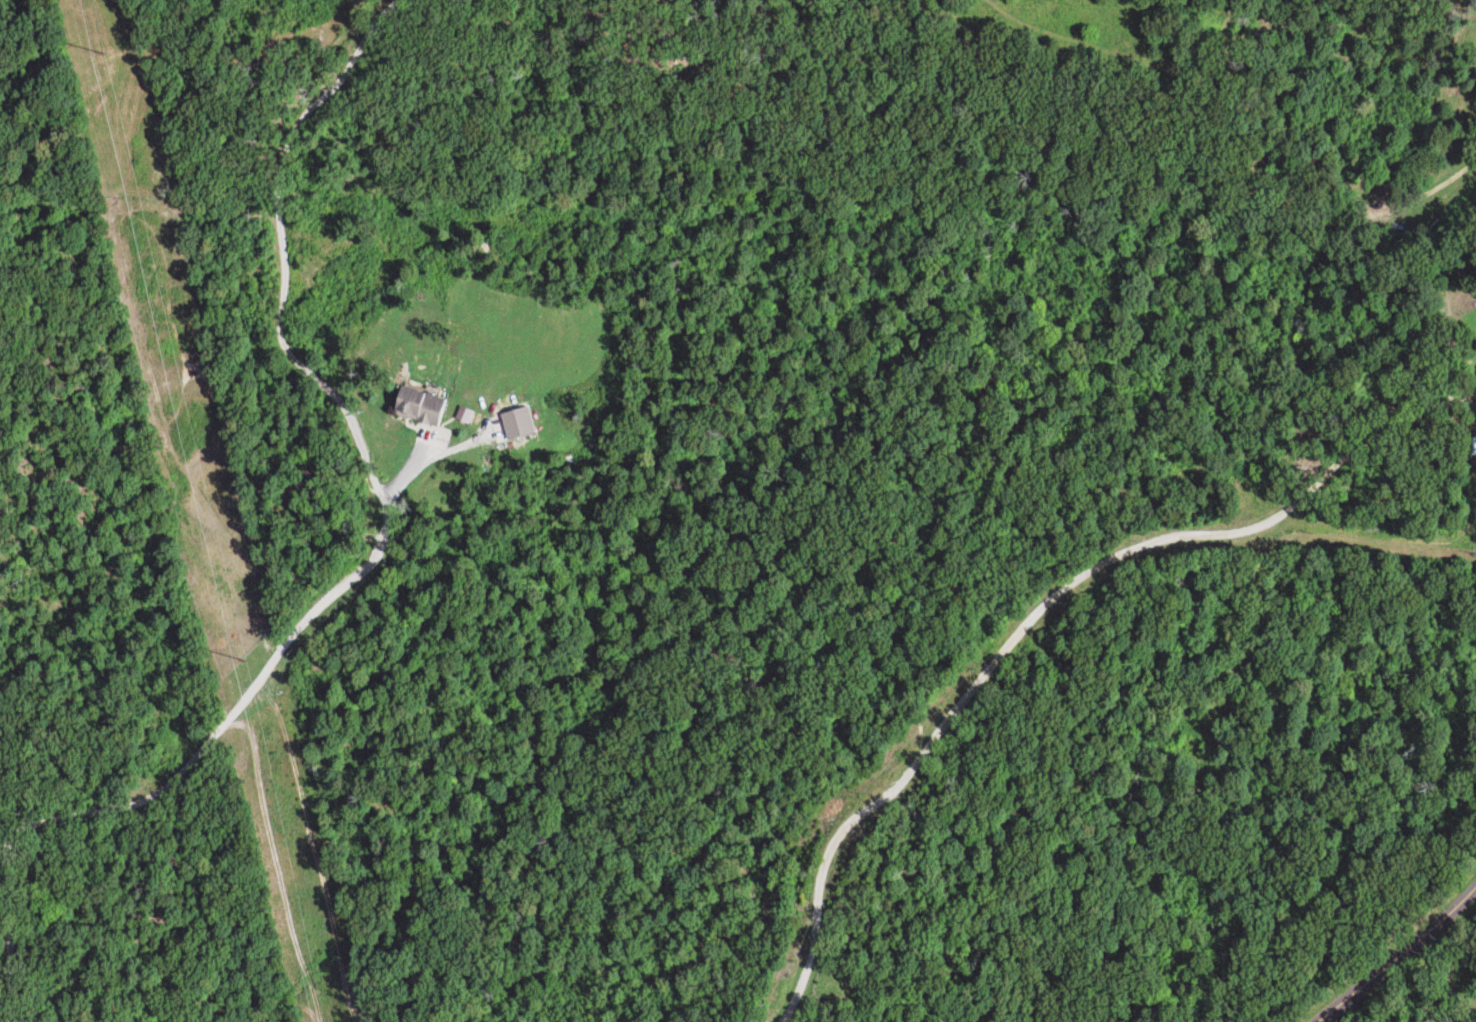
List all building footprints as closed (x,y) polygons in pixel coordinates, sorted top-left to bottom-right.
[(452,399),(405,383),(395,413),(442,429),(452,399)]
